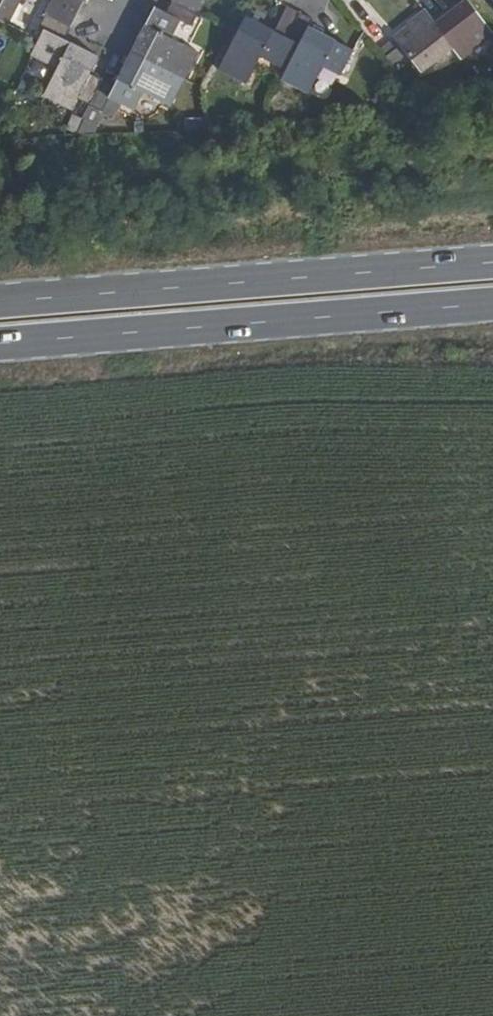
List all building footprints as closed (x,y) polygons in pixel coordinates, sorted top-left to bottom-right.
[(6,24),(18,0),(0,0),(0,21),(6,24)] [(87,0),(36,0),(24,22),(45,34),(31,62),(54,74),(38,102),(68,118),(74,108),(97,120),(103,109),(140,128),(151,109),(169,118),(198,62),(180,53),(208,0),(155,0),(169,7),(162,20),(152,15),(141,36),(119,77),(113,89),(91,78),(100,61),(82,52),(65,43),(80,12),(87,0)] [(462,57),(492,33),(468,0),(452,13),(449,8),(433,20),(455,48),(462,57)] [(423,73),(455,48),(433,20),(429,14),(412,27),(409,24),(394,35),(423,73)] [(333,93),(352,56),(306,32),(307,28),(284,16),(270,42),(241,27),(212,82),(241,98),(250,80),(272,90),(276,90),(304,104),(315,83),(333,93)]
